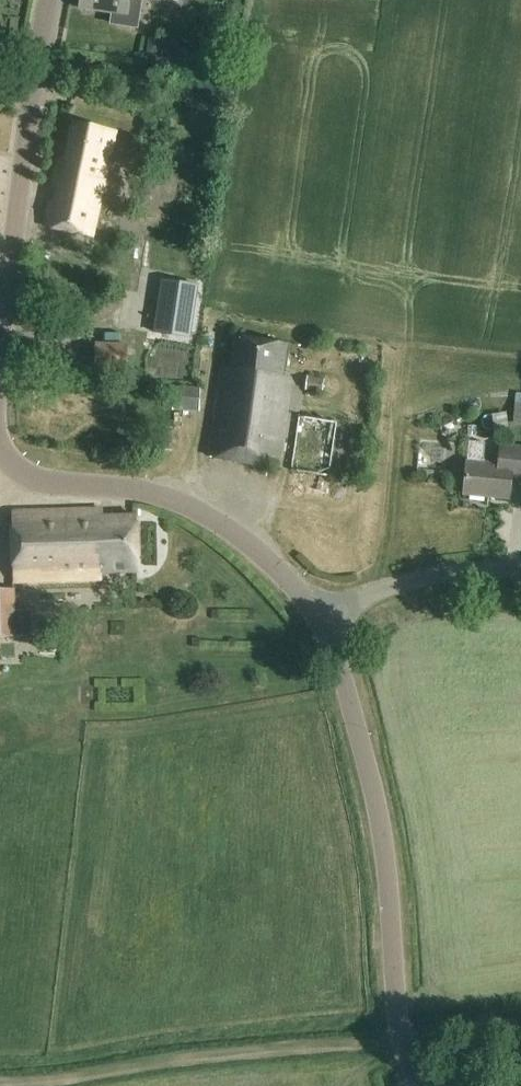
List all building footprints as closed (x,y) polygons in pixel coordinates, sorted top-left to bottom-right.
[(79,8),(112,12),(111,22),(136,25),(139,0),(80,0),(79,8)] [(113,131),(104,130),(74,123),(66,161),(59,159),(53,188),(59,189),(56,202),(50,200),(44,226),(90,236),(113,131)] [(162,281),(155,333),(190,338),(197,286),(162,281)] [(288,344),(234,336),(230,368),(222,367),(209,457),(277,467),(290,376),(283,376),(288,344)] [(95,345),(95,372),(127,372),(128,345),(95,345)] [(305,391),(323,393),(325,380),(307,378),(305,391)] [(172,412),(199,413),(200,387),(172,387),(172,412)] [(299,416),(290,472),(330,478),(339,423),(299,416)] [(152,452),(172,452),(172,430),(153,430),(152,452)] [(501,445),(500,466),(466,462),(463,492),(508,497),(510,476),(520,478),(520,447),(501,445)] [(102,518),(102,510),(12,513),(14,583),(101,580),(101,573),(137,572),(136,517),(102,518)] [(17,636),(15,589),(0,590),(0,637),(17,636)]
